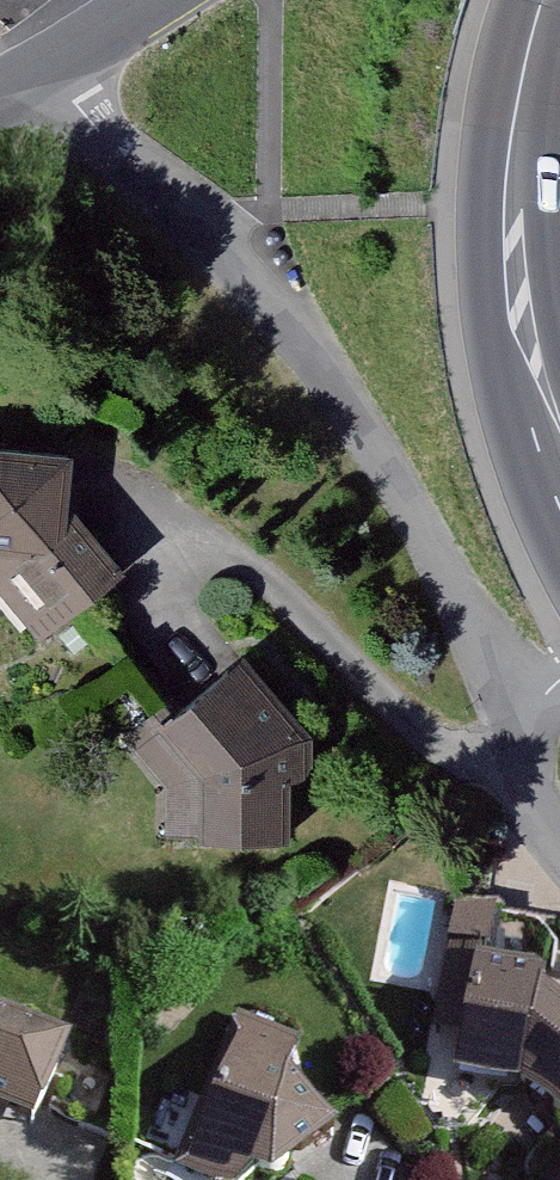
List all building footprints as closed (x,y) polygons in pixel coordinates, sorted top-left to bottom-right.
[(0,471),(0,579),(54,639),(120,594),(67,519),(73,473),(0,471)] [(305,749),(254,692),(178,746),(205,788),(205,854),(300,854),(305,749)] [(475,960),(458,1070),(525,1080),(559,1111),(559,998),(546,986),(548,970),(506,963),(514,909),(465,901),(456,957),(475,960)] [(39,1141),(71,1063),(0,1033),(0,1125),(39,1141)] [(251,1037),(203,1179),(299,1179),(335,1155),(288,1093),(297,1053),(251,1037)]
